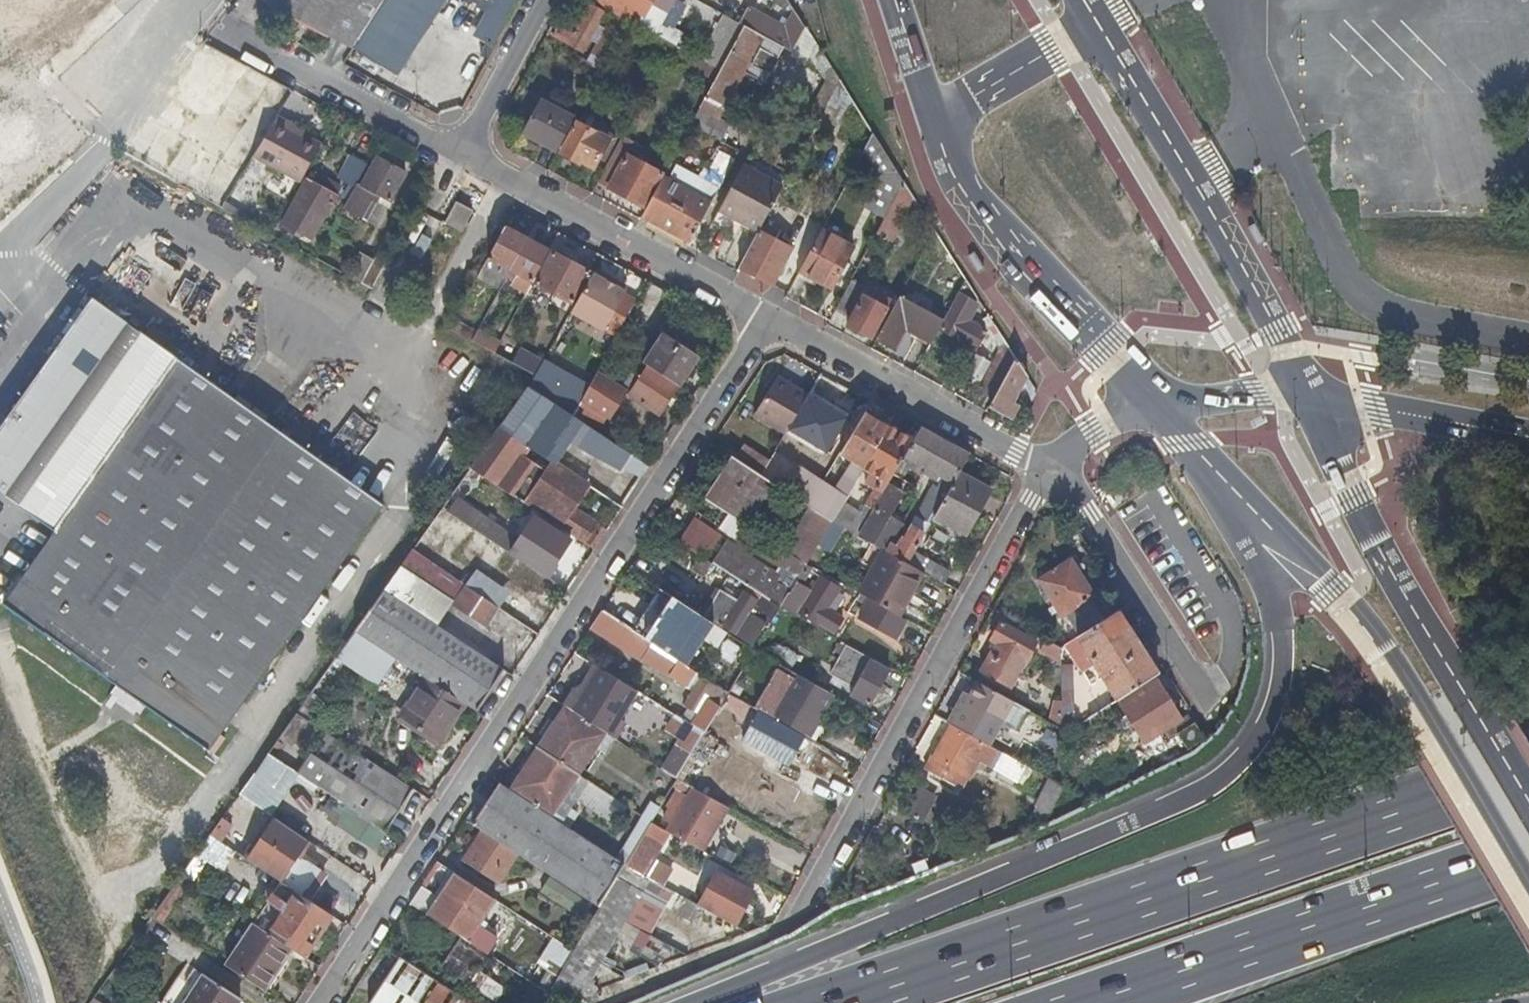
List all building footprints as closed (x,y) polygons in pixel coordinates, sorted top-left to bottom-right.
[(92,142),(47,94),(44,83),(134,0),(0,0),(0,227),(92,142)] [(356,46),(385,0),(270,0),(356,46)] [(373,22),(374,22),(407,42),(408,43),(434,0),(387,0),(373,22)] [(478,34),(493,42),(516,0),(496,0),(478,34)] [(583,47),(605,7),(592,0),(586,11),(571,4),(563,20),(556,16),(549,29),(583,47)] [(603,67),(629,16),(637,20),(647,0),(601,0),(616,9),(590,60),(603,67)] [(721,14),(700,59),(719,68),(740,24),(721,14)] [(745,20),(692,120),(720,136),(729,119),(720,114),(745,67),(766,78),(785,42),(745,20)] [(359,47),(392,68),(407,42),(374,22),(359,47)] [(807,22),(794,47),(807,54),(816,36),(807,22)] [(527,129),(560,147),(577,114),(544,96),(527,129)] [(281,111),(257,152),(306,177),(326,139),(307,129),(309,126),(281,111)] [(581,119),(564,149),(582,159),(583,156),(596,162),(611,135),(581,119)] [(874,127),(863,148),(875,156),(887,147),(874,127)] [(618,143),(600,177),(647,202),(664,169),(666,170),(673,155),(663,150),(658,158),(662,160),(659,166),(618,143)] [(345,170),(361,178),(374,154),(358,145),(345,170)] [(887,147),(875,156),(874,157),(887,178),(879,192),(874,189),(869,199),(874,202),(872,205),(886,213),(878,228),(892,235),(916,191),(887,147)] [(363,181),(349,207),(364,215),(375,194),(384,199),(387,195),(393,198),(408,169),(379,154),(364,182),(363,181)] [(760,226),(761,225),(784,181),(745,160),(721,205),(746,219),(760,226)] [(305,230),(315,235),(339,191),(332,188),(337,179),(321,171),(317,179),(309,175),(286,218),(288,219),(285,224),(303,234),(305,230)] [(665,171),(644,211),(691,236),(713,196),(704,192),(665,171)] [(704,192),(713,196),(720,183),(711,178),(704,192)] [(343,183),(337,179),(332,188),(339,191),(343,183)] [(380,223),(393,198),(387,195),(384,199),(375,194),(364,215),(380,223)] [(457,197),(447,216),(463,224),(473,206),(457,197)] [(760,226),(746,219),(743,224),(757,232),(760,226)] [(551,245),(507,221),(490,252),(504,260),(501,266),(517,275),(520,269),(535,276),(551,245)] [(822,224),(801,265),(834,282),(855,241),(822,224)] [(757,232),(742,261),(775,278),(793,243),(761,225),(760,226),(757,232)] [(364,247),(352,270),(366,278),(376,283),(392,255),(381,249),(378,255),(364,247)] [(555,247),(538,278),(576,298),(592,267),(555,247)] [(598,265),(577,303),(609,320),(630,282),(598,265)] [(977,290),(966,272),(946,311),(941,320),(978,340),(988,322),(970,314),(980,296),(975,293),(977,290)] [(890,300),(851,279),(840,299),(855,307),(850,317),(874,330),(890,300)] [(946,311),(902,289),(878,333),(896,342),(908,319),(934,333),(941,320),(946,311)] [(380,499),(82,302),(0,425),(0,498),(51,531),(0,607),(117,684),(112,692),(210,756),(380,499)] [(990,323),(989,325),(998,339),(999,339),(1007,334),(993,312),(987,316),(991,322),(989,323),(990,323)] [(476,329),(469,342),(492,353),(498,340),(476,329)] [(700,350),(667,330),(649,357),(652,358),(682,378),(700,350)] [(1003,346),(982,385),(995,392),(1018,351),(1007,334),(999,339),(1003,346)] [(979,346),(965,372),(980,380),(994,354),(979,346)] [(512,365),(533,371),(539,355),(517,348),(512,365)] [(1029,369),(1018,351),(995,392),(991,399),(1013,410),(1020,397),(1015,395),(1029,369)] [(592,381),(547,356),(540,370),(533,380),(577,409),(586,392),(592,381)] [(620,380),(600,366),(592,381),(586,392),(612,410),(628,386),(662,408),(682,378),(652,358),(648,365),(636,357),(620,380)] [(758,408),(787,427),(811,389),(781,371),(758,408)] [(577,409),(533,380),(504,421),(530,438),(557,456),(592,479),(597,470),(563,447),(572,434),(624,463),(635,447),(577,409)] [(725,481),(715,495),(748,516),(775,475),(819,504),(801,531),(795,528),(787,541),(771,531),(763,544),(786,559),(778,572),(727,540),(717,555),(783,597),(808,555),(810,556),(835,514),(861,527),(877,500),(880,502),(865,528),(888,540),(864,584),(875,591),(865,608),(901,628),(911,610),(903,606),(912,590),(910,589),(925,562),(940,570),(946,559),(917,543),(927,525),(915,519),(910,528),(906,526),(903,531),(898,529),(906,515),(891,507),(905,484),(891,476),(907,448),(957,473),(937,508),(968,525),(992,482),(961,465),(972,446),(923,420),(915,434),(867,406),(843,446),(853,452),(836,481),(778,444),(771,455),(746,439),(721,478),(725,481)] [(530,438),(504,421),(476,462),(564,520),(577,501),(592,479),(557,456),(551,464),(523,446),(530,438)] [(473,469),(469,475),(474,478),(478,472),(473,469)] [(577,501),(564,520),(589,536),(601,517),(577,501)] [(483,509),(475,521),(519,549),(527,537),(483,509)] [(532,540),(524,552),(552,571),(561,558),(558,557),(575,533),(550,516),(533,541),(532,540)] [(704,549),(696,562),(725,580),(733,568),(704,549)] [(1063,637),(1065,691),(1076,691),(1074,642),(1085,636),(1118,689),(1159,663),(1119,600),(1106,608),(1094,589),(1098,586),(1074,549),(1039,570),(1063,608),(1068,605),(1081,624),(1064,636),(1063,637)] [(802,571),(784,598),(801,607),(803,603),(820,614),(822,611),(839,623),(847,610),(837,603),(835,606),(829,601),(843,580),(826,569),(818,581),(802,571)] [(471,578),(458,596),(492,619),(504,600),(471,578)] [(509,661),(389,584),(360,624),(402,651),(432,671),(470,695),(482,703),(509,661)] [(761,592),(748,584),(726,618),(757,638),(770,617),(761,612),(762,610),(753,604),(761,592)] [(606,603),(596,620),(646,653),(657,636),(673,645),(663,660),(693,680),(698,672),(703,676),(689,697),(703,705),(694,718),(708,727),(723,702),(710,693),(721,676),(690,656),(717,615),(677,589),(650,631),(606,603)] [(773,618),(784,598),(778,594),(775,599),(771,596),(762,610),(761,612),(770,617),(773,618)] [(984,660),(1015,677),(1041,631),(1005,611),(994,630),(999,633),(984,660)] [(740,630),(720,617),(708,636),(729,649),(731,645),(740,630)] [(360,624),(344,648),(386,675),(402,651),(360,624)] [(759,642),(740,630),(731,645),(750,657),(759,642)] [(854,685),(873,695),(893,660),(853,637),(847,648),(862,656),(859,661),(865,665),(854,685)] [(771,677),(759,698),(809,726),(816,712),(821,715),(838,684),(801,665),(798,671),(780,662),(768,656),(760,671),(771,677)] [(573,693),(570,697),(611,724),(615,727),(635,692),(595,667),(582,688),(573,693)] [(1159,669),(1121,693),(1145,731),(1165,719),(1183,708),(1183,707),(1159,669)] [(425,721),(444,734),(470,695),(432,671),(411,703),(429,715),(425,721)] [(957,715),(933,759),(966,778),(982,749),(972,743),(980,727),(974,724),(986,701),(1005,711),(1016,690),(982,672),(958,715),(957,715)] [(733,684),(728,681),(723,689),(728,692),(733,684)] [(504,874),(522,845),(606,899),(632,855),(557,807),(611,724),(570,697),(515,780),(505,774),(478,816),(488,823),(469,852),(504,874)] [(1183,708),(1165,719),(1170,727),(1179,722),(1195,711),(1190,702),(1183,707),(1183,708)] [(429,715),(411,703),(407,709),(425,721),(429,715)] [(807,728),(762,703),(754,717),(775,729),(768,741),(784,750),(791,737),(799,742),(807,728)] [(1195,711),(1179,722),(1190,738),(1206,728),(1195,711)] [(708,727),(683,770),(708,784),(711,779),(703,774),(723,742),(740,752),(743,746),(708,727)] [(260,845),(255,851),(315,889),(331,864),(305,848),(315,832),(323,837),(317,847),(327,853),(326,855),(359,876),(366,865),(336,845),(346,829),(360,838),(365,830),(380,840),(392,822),(393,823),(419,782),(372,751),(364,764),(349,755),(345,762),(317,744),(303,765),(341,790),(333,804),(341,809),(333,821),(324,816),(323,818),(314,812),(305,825),(283,811),(260,845)] [(270,816),(298,774),(266,754),(239,796),(270,816)] [(922,776),(909,802),(925,811),(938,785),(922,776)] [(1035,806),(1051,813),(1063,786),(1047,779),(1035,806)] [(607,819),(619,801),(585,780),(573,799),(607,819)] [(675,822),(706,840),(730,796),(713,786),(708,794),(696,787),(695,788),(682,781),(672,798),(685,805),(675,822)] [(260,845),(283,811),(279,808),(256,842),(260,845)] [(657,813),(647,830),(656,835),(667,818),(657,813)] [(188,868),(159,909),(171,916),(213,852),(229,864),(242,845),(217,828),(188,868)] [(722,863),(705,895),(741,915),(759,882),(722,863)] [(455,968),(458,964),(504,993),(513,979),(487,962),(495,950),(489,947),(492,943),(493,944),(503,929),(485,917),(502,891),(461,865),(434,906),(469,928),(447,962),(455,968)] [(261,916),(234,957),(271,981),(298,940),(311,949),(333,915),(297,891),(275,925),(261,916)] [(671,914),(691,918),(693,901),(674,898),(671,914)] [(468,986),(407,947),(376,996),(387,1002),(457,1002),(468,986)] [(212,966),(196,955),(165,1002),(188,1002),(212,966)] [(188,1002),(239,1002),(248,989),(212,966),(188,1002)] [(540,1002),(543,1002),(555,984),(534,970),(530,976),(535,979),(526,994),(540,1002)] [(102,990),(97,996),(92,1002),(122,1002),(102,990)]
